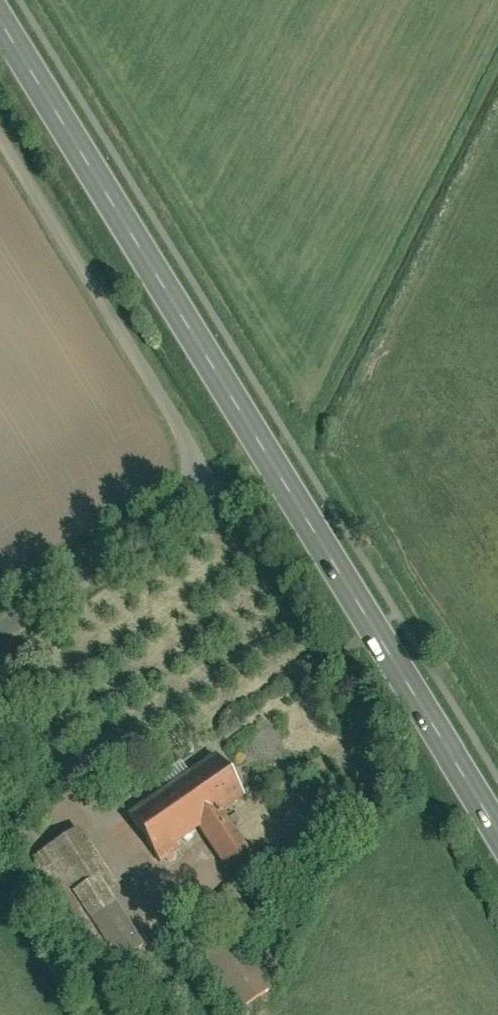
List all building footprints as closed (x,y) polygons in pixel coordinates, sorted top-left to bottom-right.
[(212,757),(127,814),(155,855),(195,828),(221,865),(244,849),(220,813),(241,799),(212,757)] [(101,968),(142,941),(73,835),(31,863),(101,968)] [(204,957),(236,1006),(264,989),(233,939),(204,957)]
